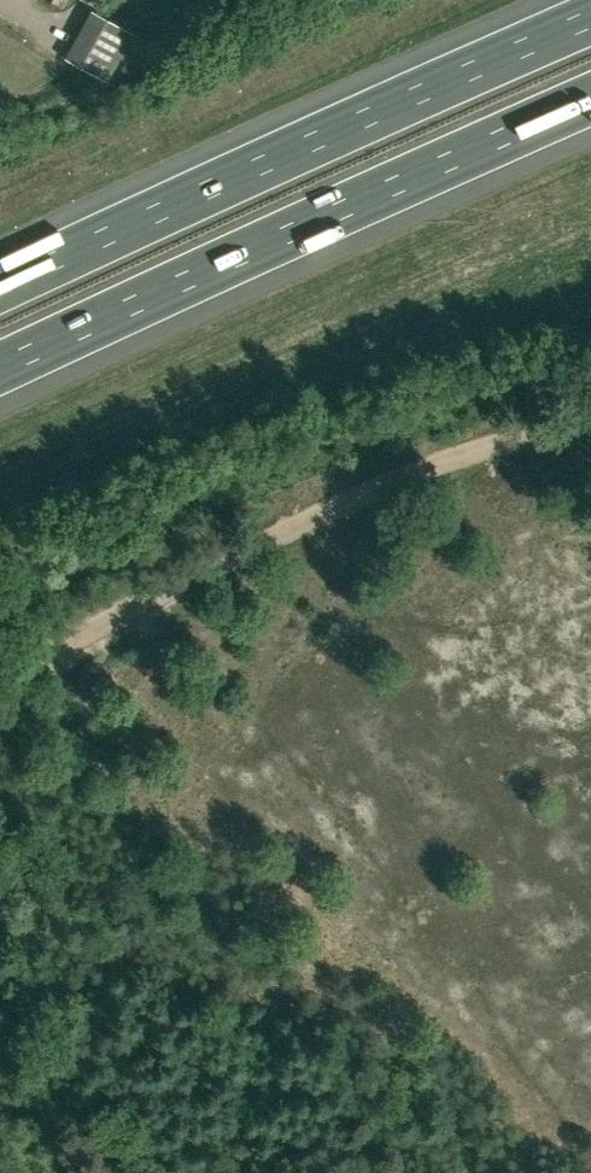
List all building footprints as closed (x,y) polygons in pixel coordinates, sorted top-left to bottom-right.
[(63,8),(68,0),(50,0),(63,8)] [(106,81),(129,40),(133,32),(93,10),(66,58),(106,81)]
